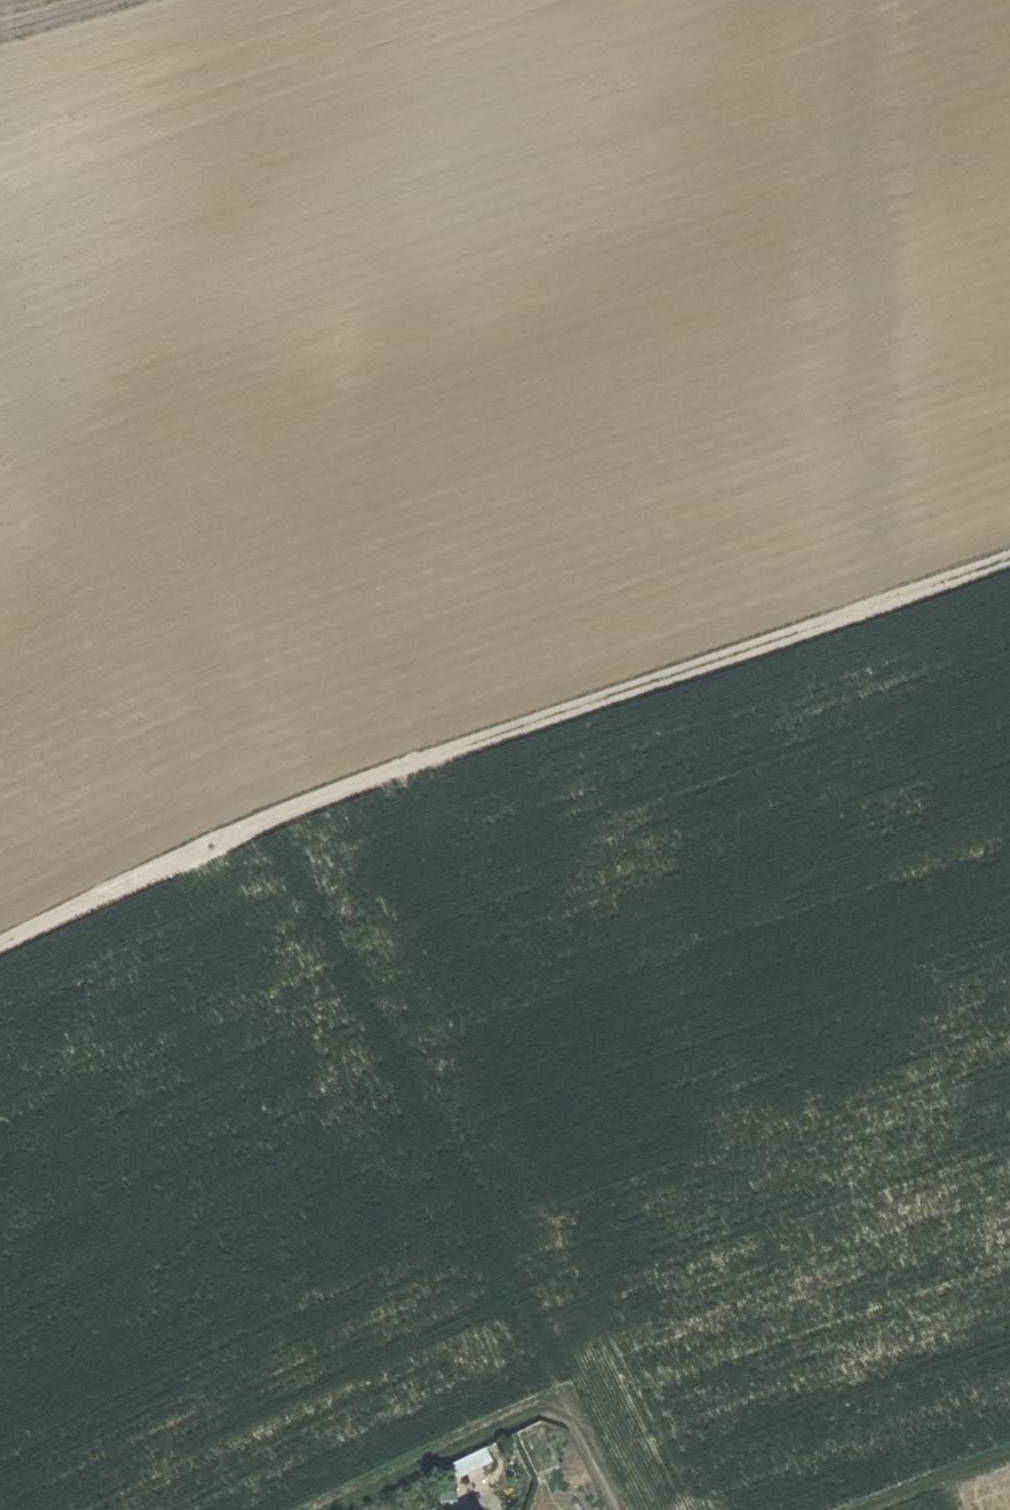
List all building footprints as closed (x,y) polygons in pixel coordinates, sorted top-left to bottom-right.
[(498,1462),(491,1448),(456,1464),(463,1478),(498,1462)]
